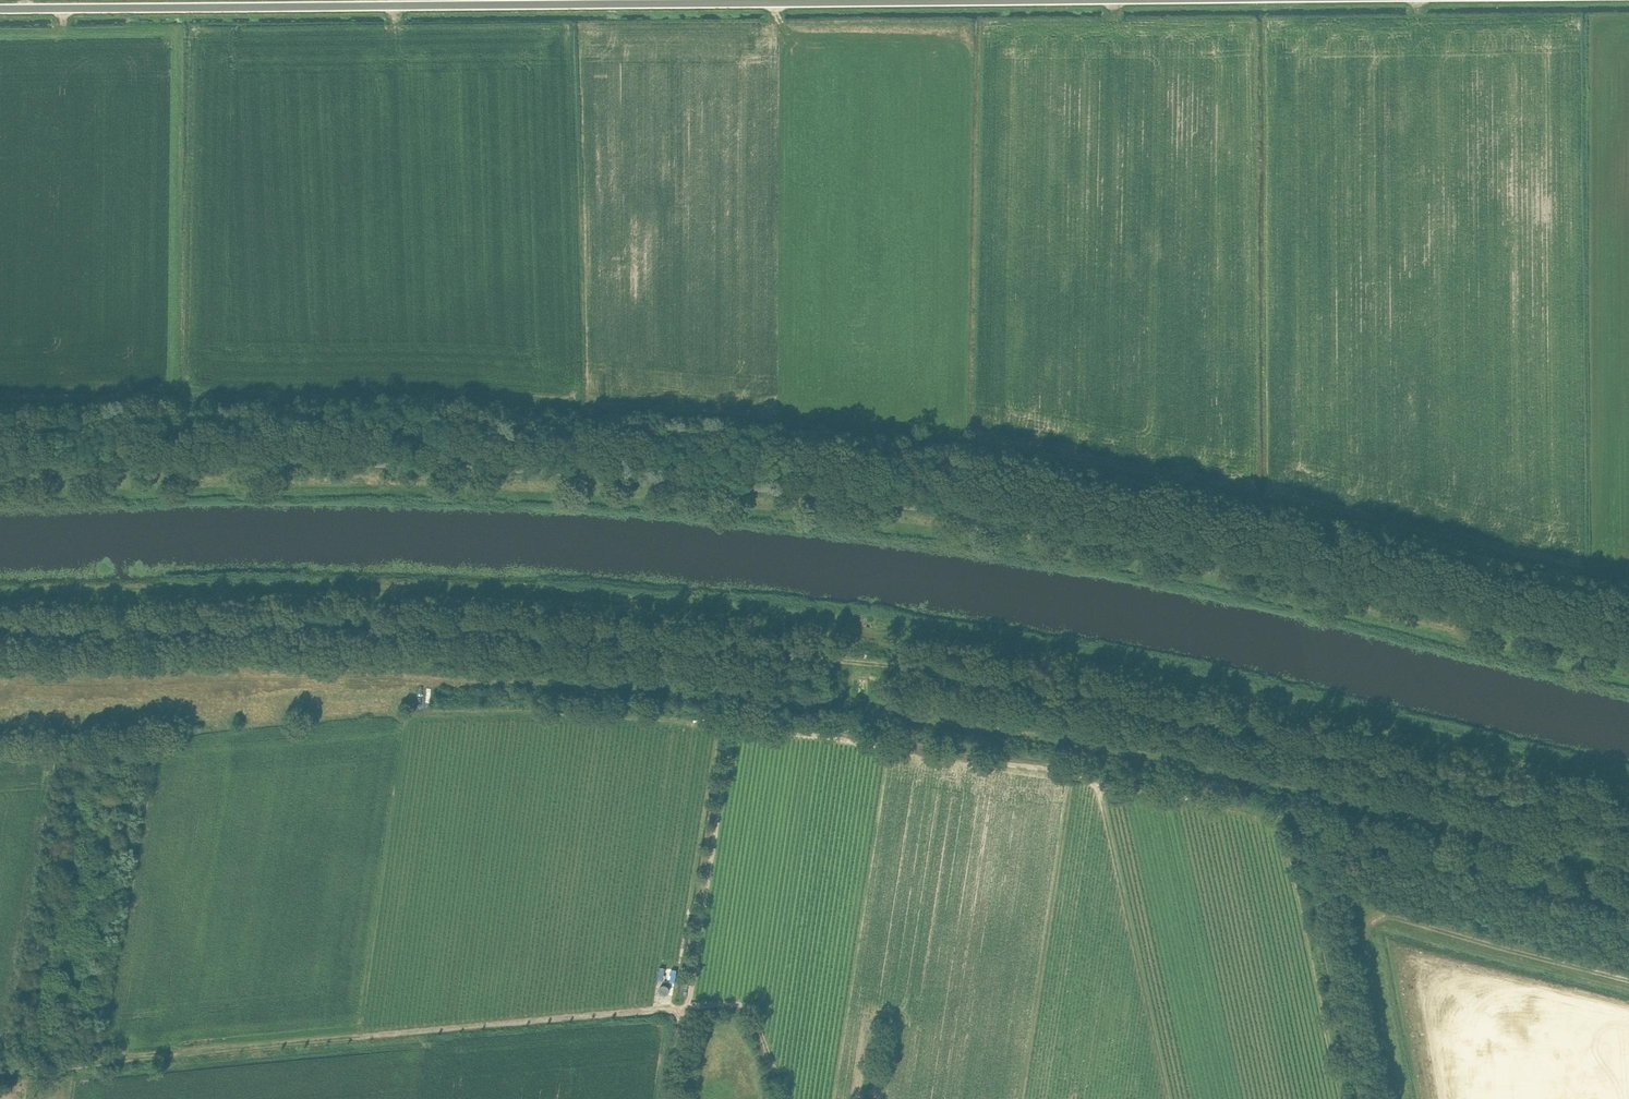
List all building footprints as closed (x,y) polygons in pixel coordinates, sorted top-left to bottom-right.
[(874,628),(877,614),(863,612),(861,626),(874,628)]
